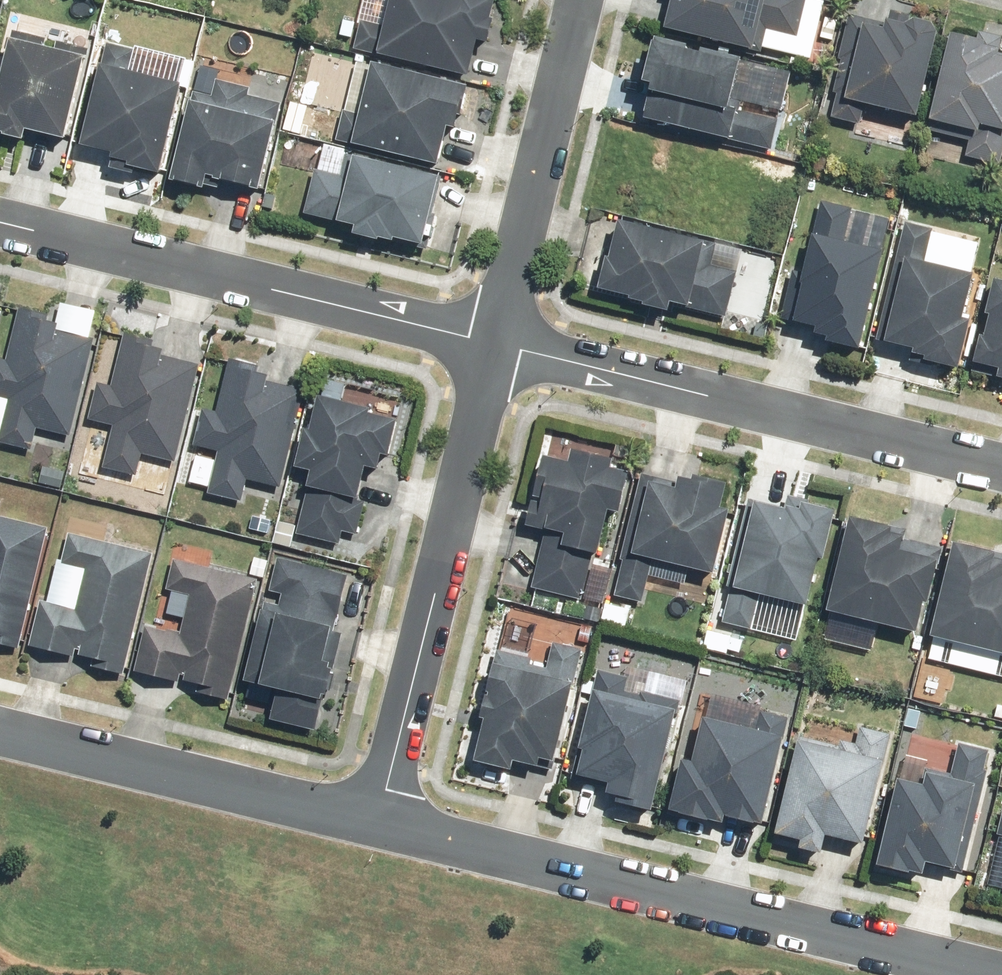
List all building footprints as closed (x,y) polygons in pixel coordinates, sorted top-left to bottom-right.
[(357,49),(474,77),(482,42),(492,44),(503,0),(396,0),(390,26),(364,20),(357,49)] [(667,26),(764,50),(769,29),(799,36),(808,0),(673,0),(667,26)] [(852,12),(827,116),(862,124),(868,102),(920,114),(942,21),(914,14),(915,13),(891,7),(888,21),(852,12)] [(955,30),(933,118),(974,128),(967,155),(1001,163),(1001,51),(1001,48),(1001,34),(981,29),(979,36),(955,30)] [(17,31),(2,97),(0,97),(0,134),(29,141),(31,131),(70,140),(91,50),(59,43),(58,48),(47,46),(49,39),(17,31)] [(649,120),(774,152),(782,121),(737,110),(750,61),(707,50),(706,55),(692,51),(693,47),(658,38),(646,85),(657,88),(649,120)] [(137,50),(109,43),(103,68),(98,66),(78,145),(116,154),(115,159),(133,163),(132,166),(164,174),(186,83),(132,70),(137,50)] [(347,111),(339,142),(443,166),(452,127),(464,130),(474,86),(377,63),(365,115),(347,111)] [(215,97),(197,92),(175,181),(209,189),(212,178),(264,190),(285,104),(251,96),(253,88),(219,80),(215,97)] [(319,170),(307,214),(360,227),(359,233),(398,243),(400,238),(428,245),(445,177),(358,155),(356,163),(347,161),(343,176),(319,170)] [(854,207),(823,200),(806,271),(796,269),(784,316),(819,325),(817,331),(831,334),(830,338),(864,346),(888,248),(846,238),(854,207)] [(720,241),(623,217),(613,254),(610,253),(602,285),(606,286),(606,288),(646,298),(645,303),(672,309),(674,299),(692,303),(691,306),(728,315),(739,271),(714,265),(720,241)] [(935,228),(908,221),(879,338),(917,347),(916,351),(928,354),(927,358),(962,366),(974,317),(966,315),(977,271),(927,259),(935,228)] [(997,275),(989,311),(993,312),(988,333),(984,332),(977,360),(1001,366),(999,374),(1001,375),(1001,276),(997,275)] [(74,438),(97,340),(61,331),(62,325),(36,319),(38,312),(23,309),(10,362),(0,360),(0,399),(11,402),(1,444),(35,452),(41,430),(74,438)] [(146,455),(178,463),(202,366),(166,357),(168,351),(141,344),(143,339),(128,335),(114,388),(101,385),(92,421),(116,427),(106,469),(140,478),(146,455)] [(250,481),(283,489),(307,392),(270,383),(272,377),(246,371),(248,364),(233,360),(219,413),(205,410),(196,447),(221,453),(210,495),(244,503),(250,481)] [(316,473),(300,536),(343,546),(346,533),(360,537),(369,502),(363,501),(371,469),(383,472),(387,457),(394,459),(403,423),(375,416),(376,411),(324,398),(316,432),(309,430),(299,469),(316,473)] [(534,588),(584,601),(596,555),(603,557),(614,513),(624,515),(635,475),(616,470),(618,462),(577,452),(574,463),(548,457),(538,498),(549,500),(547,506),(536,503),(530,527),(548,532),(534,588)] [(618,597),(645,603),(655,560),(720,575),(735,512),(726,510),(732,485),(698,477),(697,481),(684,478),(683,484),(643,475),(623,562),(626,562),(618,597)] [(751,501),(731,588),(734,589),(726,624),(755,631),(764,596),(813,608),(824,561),(830,562),(842,512),(813,506),(813,502),(791,497),(788,510),(751,501)] [(21,651),(51,530),(0,517),(0,646),(21,651)] [(856,519),(833,613),(921,634),(928,605),(933,606),(944,563),(942,562),(945,549),(908,540),(910,532),(856,519)] [(127,677),(156,554),(70,535),(63,566),(87,571),(78,609),(42,601),(31,648),(77,658),(79,652),(83,653),(82,658),(97,661),(95,669),(127,677)] [(936,639),(1001,654),(1001,555),(959,544),(936,639)] [(276,723),(322,733),(328,704),(330,704),(332,698),(335,699),(342,672),(338,671),(339,666),(333,664),(341,630),(338,630),(351,576),(279,560),(272,592),(285,595),(282,607),(268,604),(249,684),(283,692),(276,723)] [(197,694),(232,702),(260,580),(175,561),(168,591),(192,596),(183,635),(149,627),(138,673),(182,684),(184,677),(188,678),(187,683),(199,685),(197,694)] [(490,720),(480,763),(517,772),(519,764),(544,769),(546,761),(560,764),(578,685),(577,685),(585,650),(557,643),(550,670),(534,666),(535,660),(500,651),(496,669),(499,669),(487,719),(490,720)] [(623,805),(658,813),(682,712),(680,712),(683,702),(643,693),(642,695),(628,692),(632,679),(600,672),(595,693),(598,694),(586,746),(583,745),(574,781),(598,787),(599,782),(614,785),(612,796),(624,799),(623,805)] [(675,813),(728,826),(730,818),(769,827),(790,739),(788,738),(792,720),(764,713),(759,731),(708,719),(698,764),(687,762),(675,813)] [(832,838),(869,847),(890,763),(888,762),(894,735),(863,728),(859,745),(843,741),(842,747),(805,738),(781,837),(807,843),(806,851),(827,856),(832,838)] [(904,780),(883,868),(915,876),(916,873),(929,876),(932,865),(967,873),(991,772),(988,771),(993,751),(961,744),(954,775),(929,769),(925,785),(904,780)]
